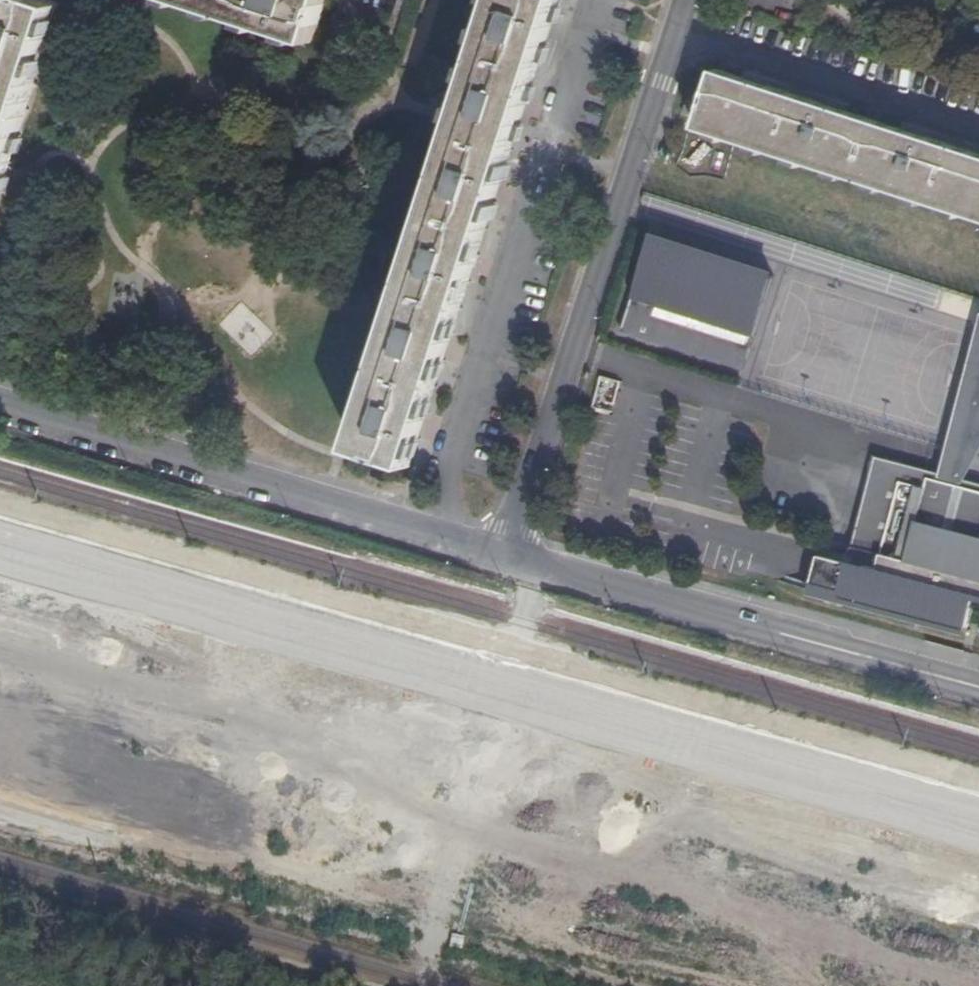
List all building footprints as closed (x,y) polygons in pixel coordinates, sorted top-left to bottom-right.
[(61,4),(47,0),(0,0),(0,193),(61,4)] [(323,0),(185,0),(309,40),(323,0)] [(362,452),(423,469),(549,0),(483,0),(362,452)] [(715,67),(696,124),(978,214),(978,152),(715,67)] [(741,367),(773,274),(651,235),(621,329),(741,367)] [(965,303),(922,467),(944,473),(948,474),(978,417),(978,307),(965,303)] [(616,416),(627,384),(605,377),(596,409),(616,416)] [(957,595),(978,601),(978,492),(942,482),(944,473),(922,467),(859,448),(835,532),(853,538),(848,553),(830,547),(803,539),(792,582),(948,627),(957,595)] [(948,474),(944,473),(942,482),(978,492),(978,483),(948,474)] [(835,532),(830,547),(848,553),(853,538),(835,532)]
